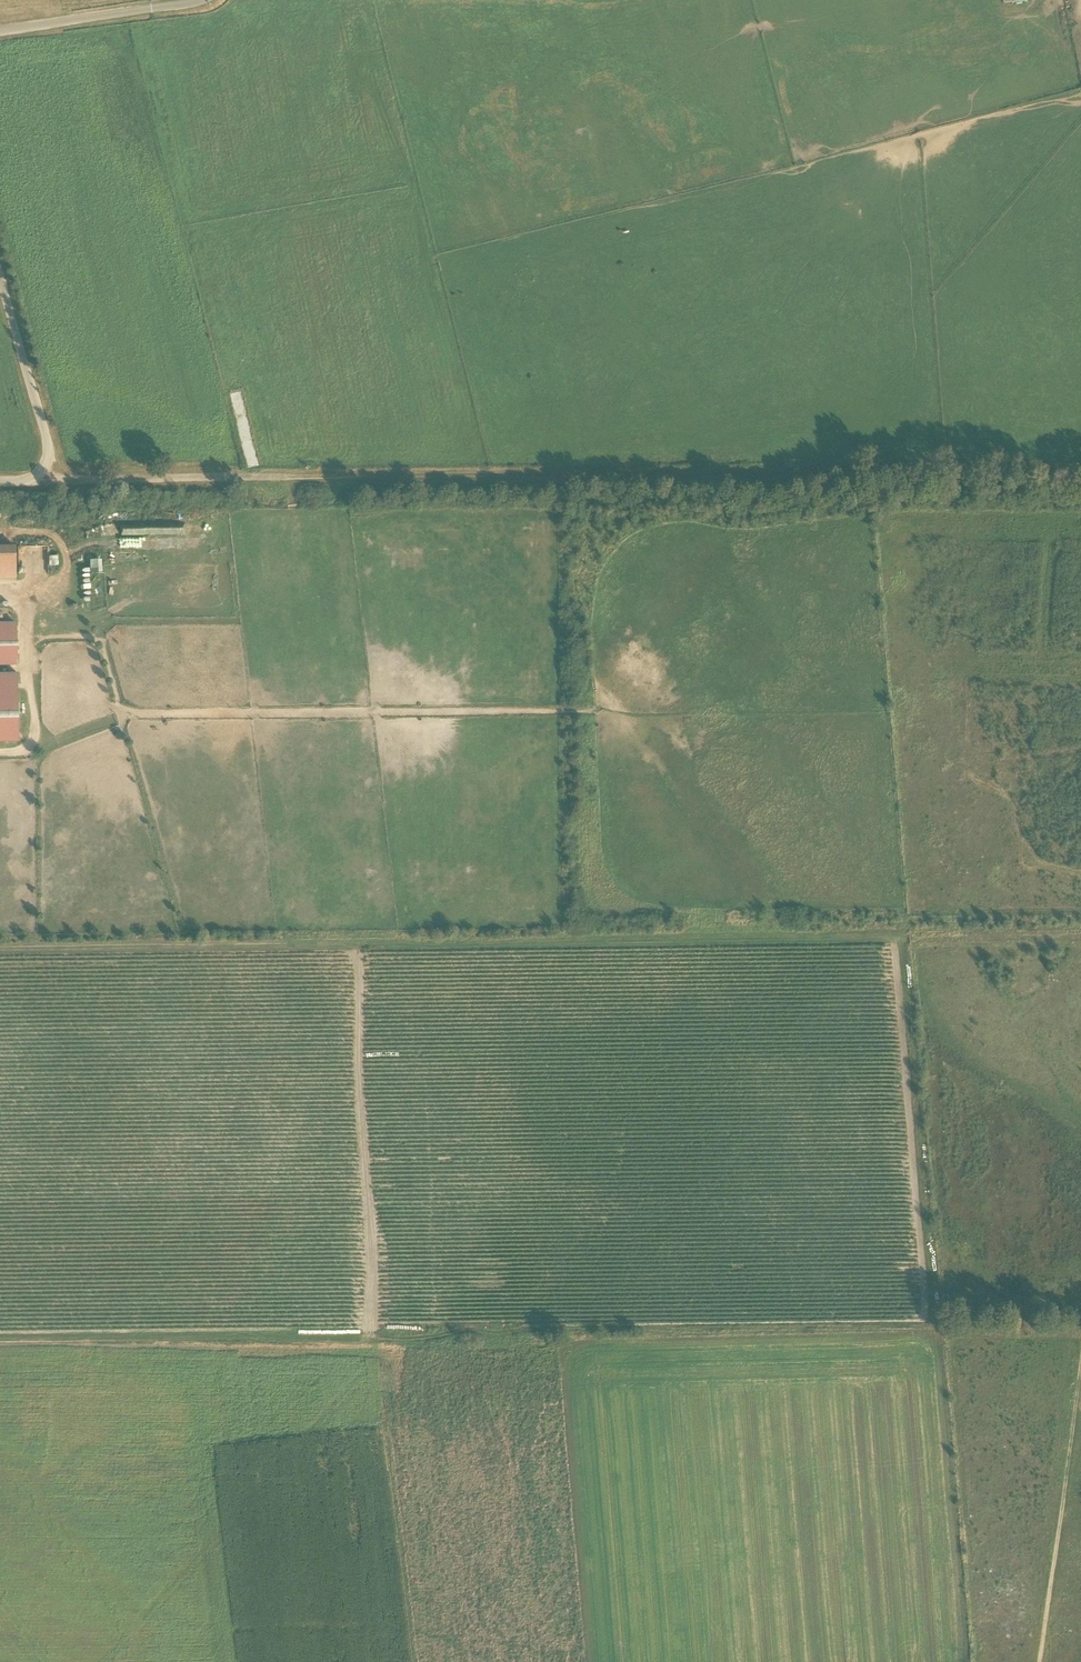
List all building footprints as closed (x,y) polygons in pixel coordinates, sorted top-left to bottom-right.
[(0,546),(0,580),(16,579),(16,546),(0,546)] [(91,573),(103,572),(102,558),(90,559),(91,573)] [(18,665),(17,624),(0,624),(0,666),(18,665)] [(19,741),(18,673),(0,673),(0,741),(19,741)]
